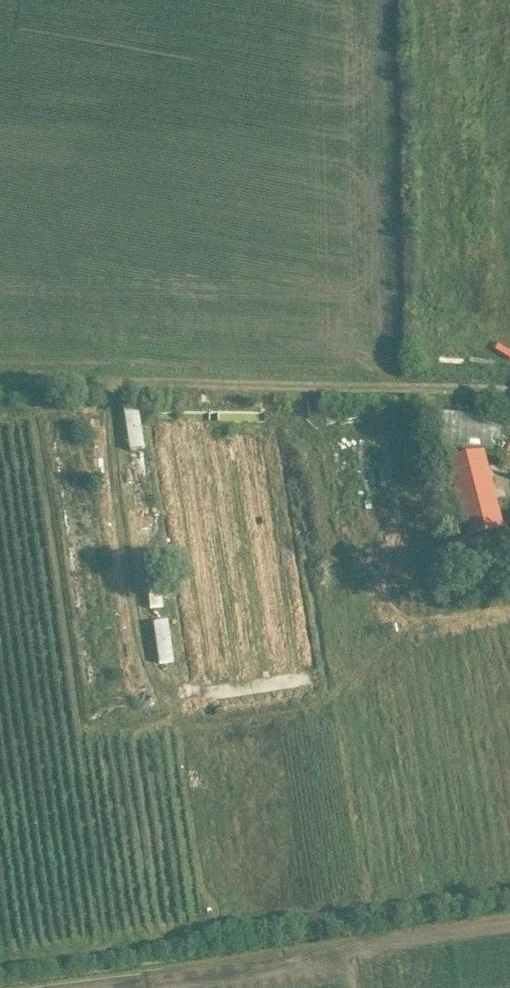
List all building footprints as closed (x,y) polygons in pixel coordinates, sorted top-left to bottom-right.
[(149,498),(135,409),(120,411),(134,501),(149,498)] [(475,534),(493,529),(470,454),(452,459),(475,534)] [(461,571),(509,559),(509,544),(506,527),(505,528),(467,537),(454,541),(461,571)] [(168,622),(152,622),(153,664),(170,663),(168,622)]
